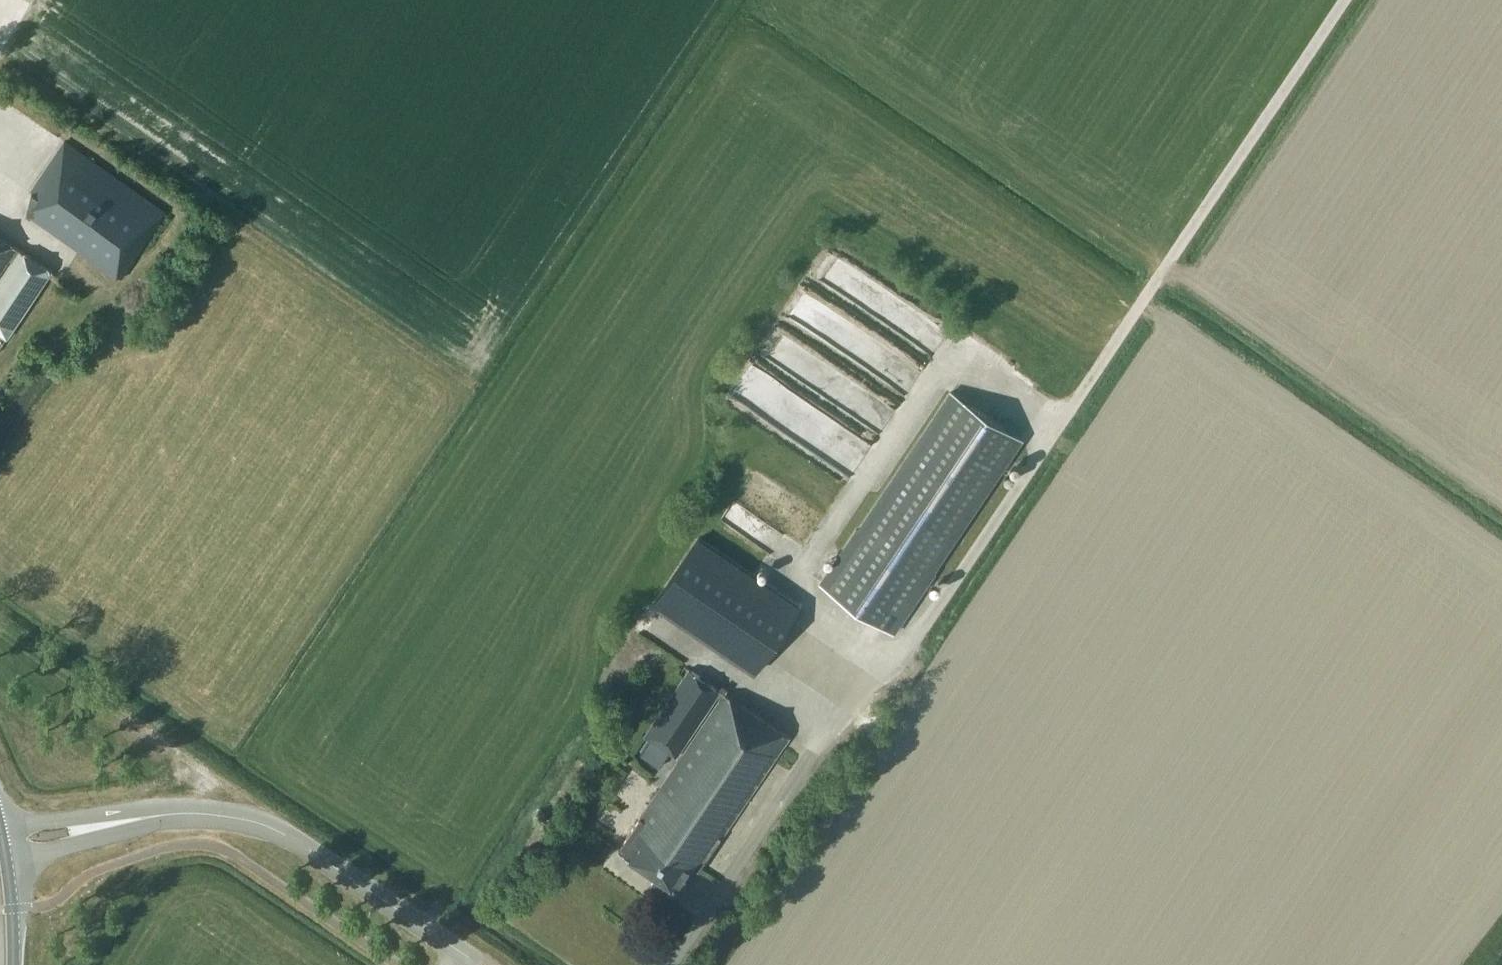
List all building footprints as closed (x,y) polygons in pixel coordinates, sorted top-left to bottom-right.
[(31,188),(27,211),(123,278),(169,212),(65,139),(31,188)] [(16,247),(0,237),(0,272),(9,258),(12,260),(0,278),(0,331),(8,336),(52,270),(16,247)] [(931,573),(1018,442),(948,395),(856,532),(855,531),(819,584),(892,633),(932,574),(931,573)] [(653,603),(750,670),(766,655),(798,606),(697,537),(653,603)] [(693,866),(699,870),(788,737),(725,694),(727,690),(722,687),(719,690),(689,670),(645,736),(676,757),(716,698),(719,700),(619,849),(624,853),(657,875),(651,883),(653,889),(658,893),(664,892),(670,884),(677,889),(693,866)]
